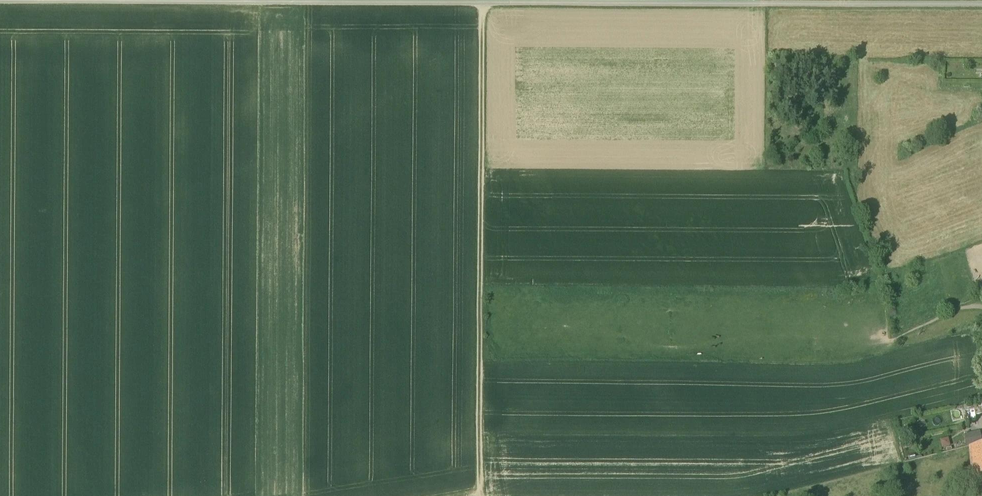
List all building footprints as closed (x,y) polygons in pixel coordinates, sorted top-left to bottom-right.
[(980,432),(964,435),(967,447),(970,446),(971,446),(970,440),(981,438),(980,432)] [(943,447),(950,446),(949,438),(942,439),(943,447)] [(970,440),(971,446),(977,445),(981,443),(981,438),(970,440)] [(977,445),(971,446),(970,446),(973,478),(981,476),(981,444),(977,445)]
